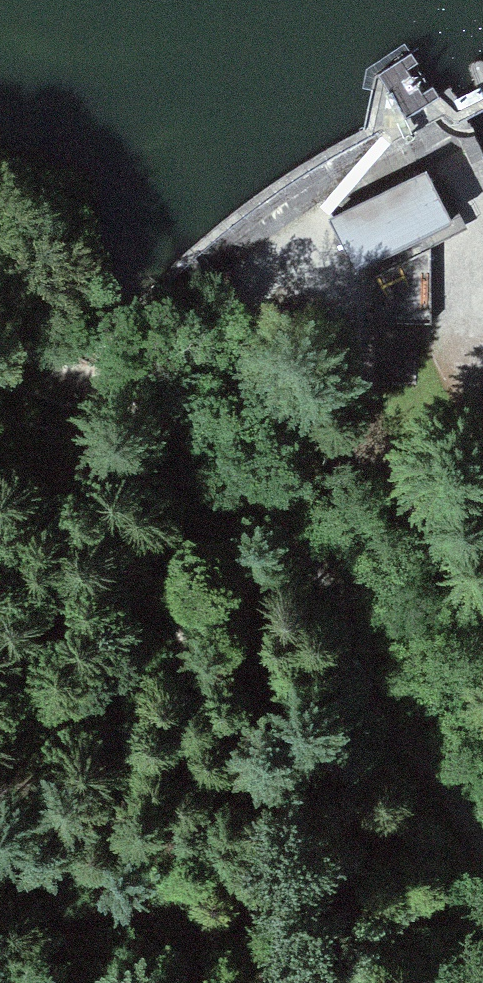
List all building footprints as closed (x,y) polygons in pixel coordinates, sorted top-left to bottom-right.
[(482,99),(482,70),(473,75),(482,99)] [(426,182),(328,225),(352,279),(450,236),(426,182)]
